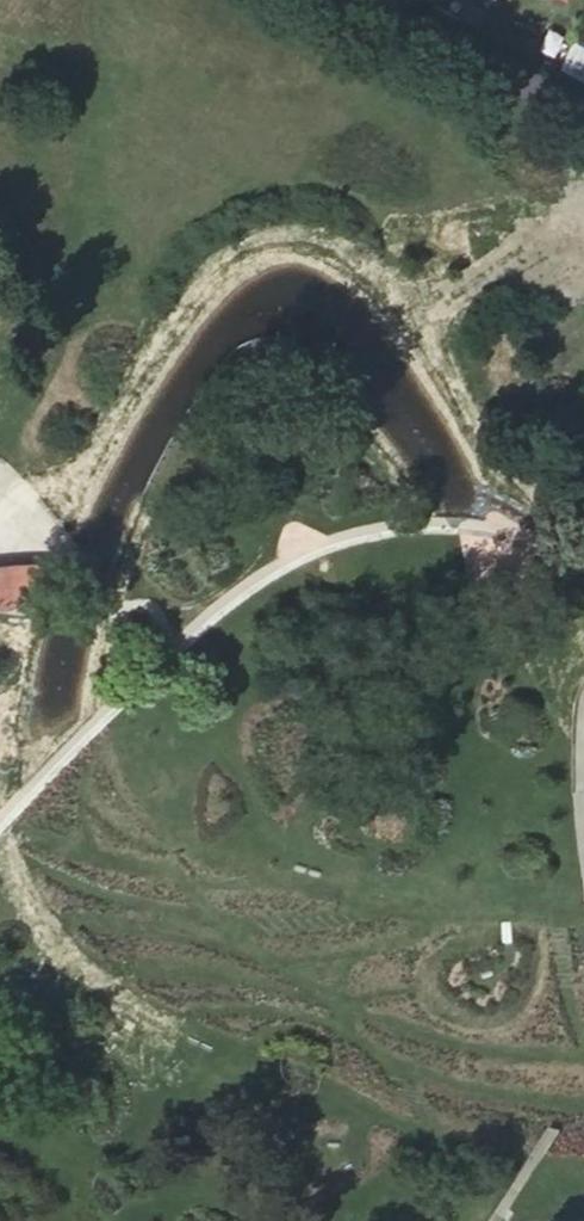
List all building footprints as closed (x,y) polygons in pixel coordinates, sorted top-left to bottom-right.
[(467,8),(461,22),(489,36),(495,22),(467,8)] [(573,40),(558,70),(583,83),(583,46),(573,40)]
